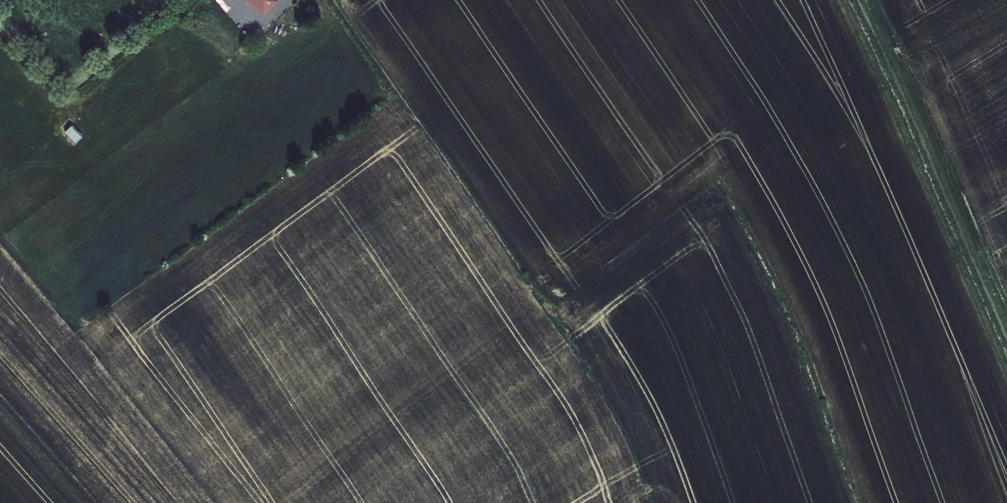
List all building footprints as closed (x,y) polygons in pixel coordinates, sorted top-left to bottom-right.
[(262,16),(278,0),(247,0),(262,16)] [(59,127),(74,143),(83,136),(68,120),(59,127)]
